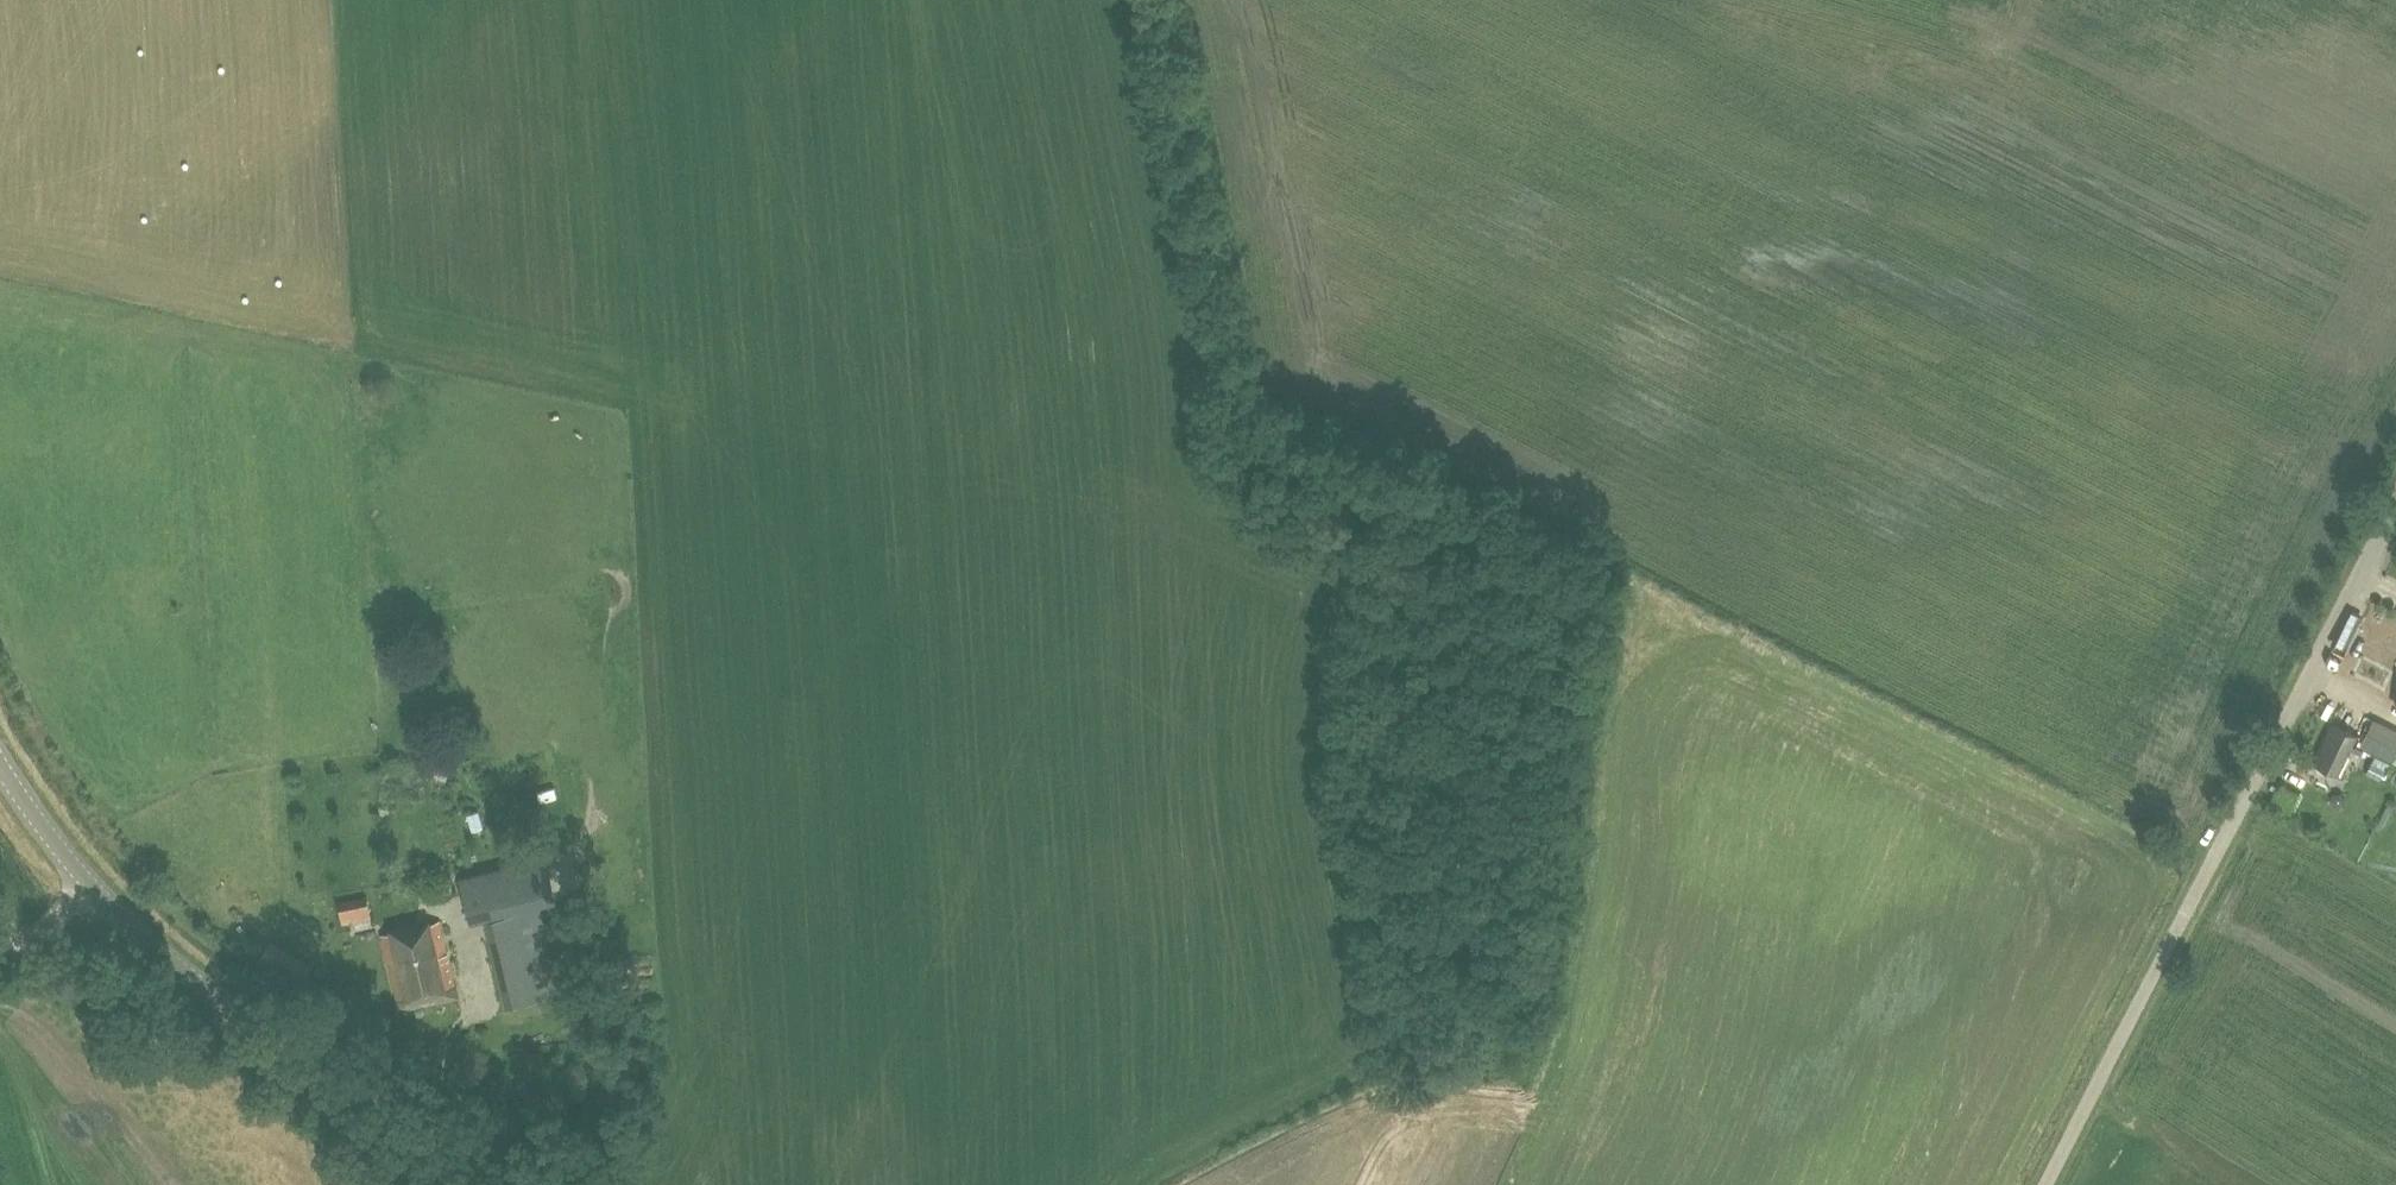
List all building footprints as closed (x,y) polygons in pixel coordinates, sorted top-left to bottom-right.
[(2337,775),(2356,735),(2331,723),(2312,763),(2337,775)] [(2372,723),(2362,744),(2387,758),(2395,762),(2395,735),(2372,723)] [(2371,762),(2366,772),(2379,779),(2384,769),(2371,762)] [(2332,794),(2330,801),(2334,806),(2341,804),(2343,798),(2338,793),(2332,794)] [(521,830),(501,835),(507,860),(528,855),(521,830)] [(466,908),(551,886),(544,856),(459,878),(466,908)] [(344,921),(370,916),(366,893),(341,897),(344,921)] [(539,907),(486,921),(508,1005),(560,992),(539,907)] [(456,995),(438,920),(381,934),(400,1009),(421,1004),(419,993),(431,990),(435,1000),(456,995)]
